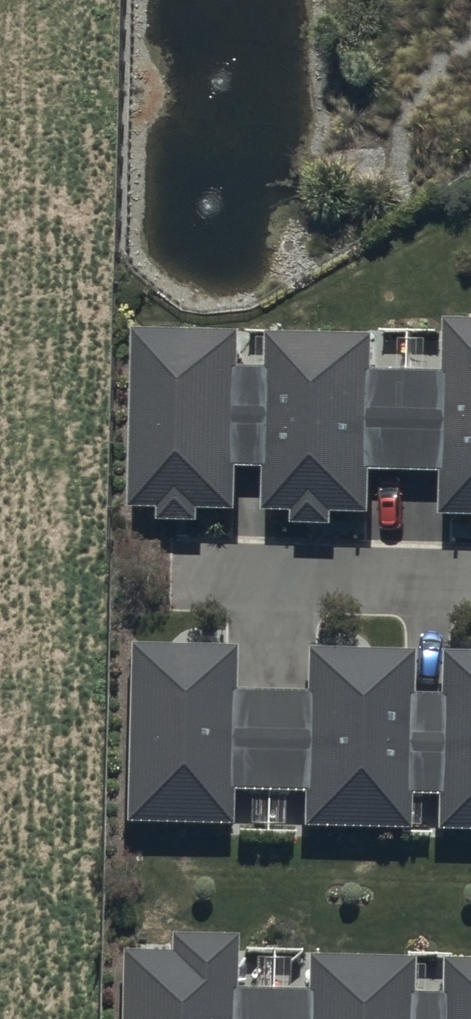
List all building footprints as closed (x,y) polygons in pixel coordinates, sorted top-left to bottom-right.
[(235,367),(236,321),(139,318),(133,493),(231,496),(232,458),(235,367)] [(368,372),(370,323),(279,320),(277,369),(275,460),(273,499),(364,501),(365,459),(368,372)] [(454,328),(452,375),(450,461),(448,507),(470,507),(470,328),(454,328)] [(275,460),(277,369),(235,367),(232,458),(275,460)] [(450,461),(452,375),(368,372),(365,459),(450,461)] [(224,651),(131,649),(125,827),(219,830),(220,785),(223,698),(224,651)] [(399,654),(309,651),(307,701),(305,788),(303,830),(394,833),(395,794),(398,703),(399,654)] [(442,657),(440,704),(438,795),(436,833),(470,834),(470,658),(442,657)] [(307,701),(223,698),(220,785),(305,788),(307,701)] [(440,704),(398,703),(395,794),(438,795),(440,704)] [(132,951),(130,1018),(224,1018),(224,1001),(226,954),(132,951)] [(310,954),(309,1003),(308,1018),(399,1018),(399,1005),(401,957),(310,954)] [(443,960),(442,1007),(441,1018),(470,1018),(470,961),(443,960)] [(224,1001),(224,1018),(308,1018),(309,1003),(224,1001)] [(399,1005),(399,1018),(441,1018),(442,1007),(399,1005)]
